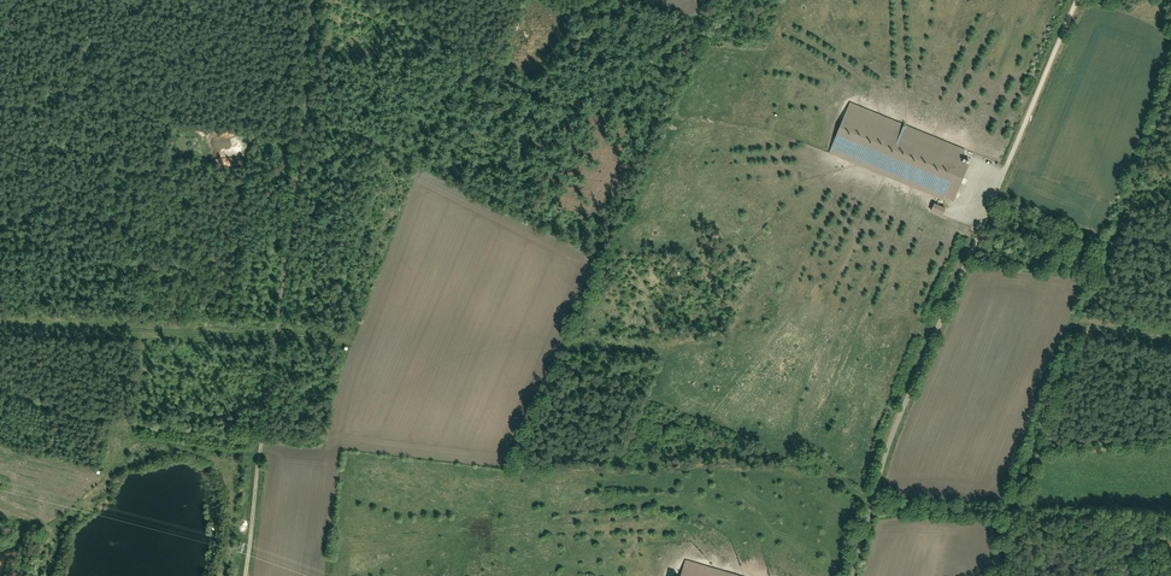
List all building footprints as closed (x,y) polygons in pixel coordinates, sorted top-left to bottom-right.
[(960,148),(851,105),(831,155),(940,198),(960,148)] [(944,216),(947,207),(935,202),(932,211),(944,216)] [(687,562),(683,575),(737,575),(687,562)]
